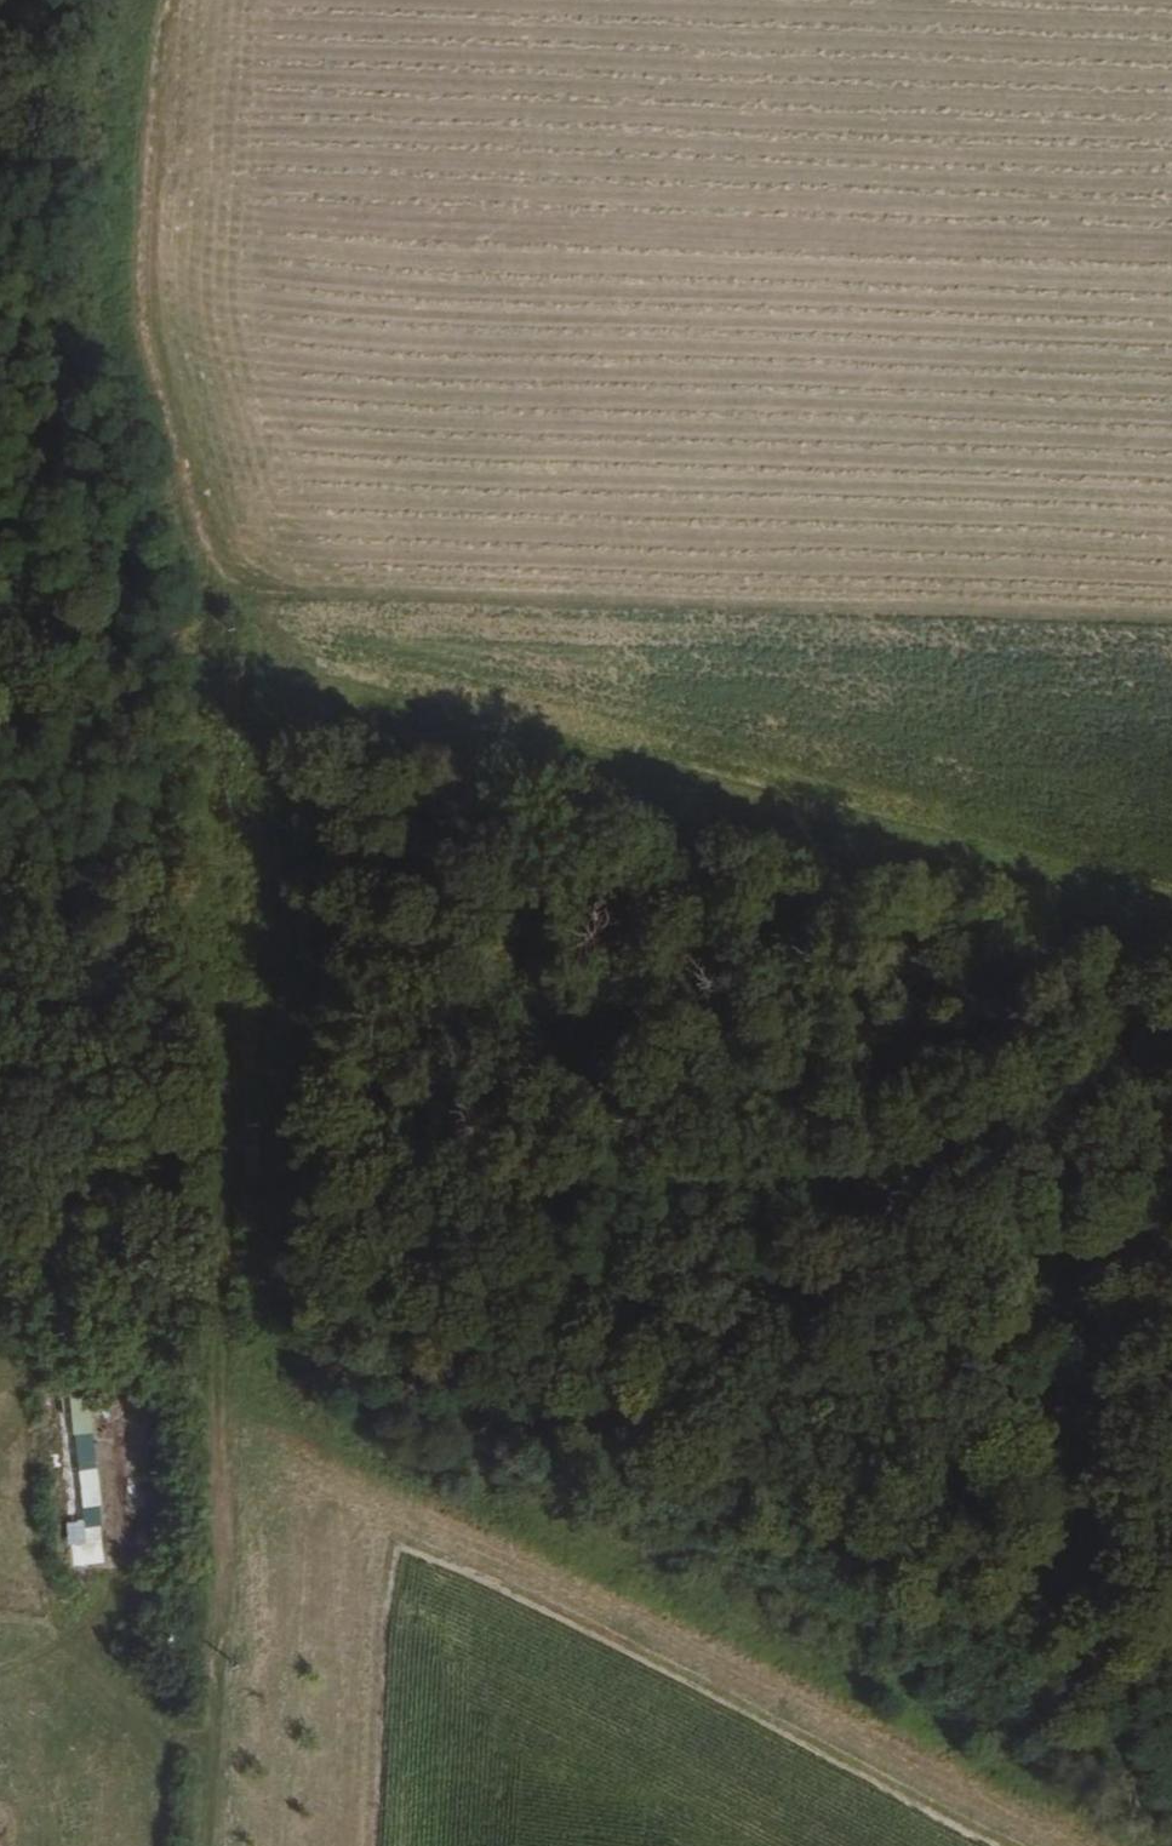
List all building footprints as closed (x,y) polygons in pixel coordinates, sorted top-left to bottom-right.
[(58,1431),(60,1563),(85,1562),(83,1431),(58,1431)]
